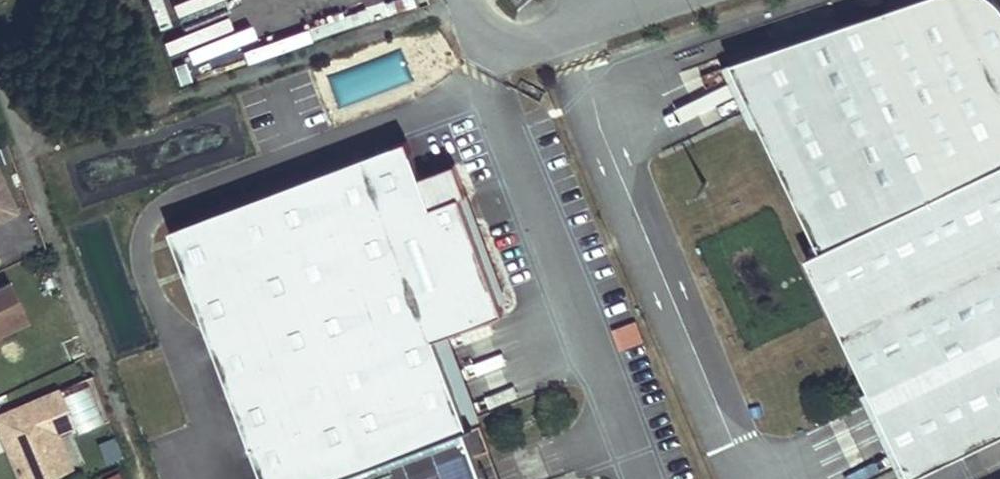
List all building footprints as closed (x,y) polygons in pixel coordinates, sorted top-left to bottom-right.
[(998,3),(996,0),(910,0),(730,62),(819,249),(804,256),(909,477),(999,434),(999,5),(998,3)] [(477,453),(491,448),(482,423),(470,427),(436,337),(506,312),(460,197),(467,194),(455,164),(421,176),(407,140),(172,229),(265,478),(487,478),(477,453)] [(15,213),(0,181),(0,220),(15,213)] [(28,321),(11,284),(0,290),(0,335),(28,321)] [(0,417),(0,434),(2,439),(4,443),(7,443),(11,443),(15,451),(8,454),(17,473),(28,469),(32,478),(54,478),(58,477),(62,468),(53,449),(59,435),(71,429),(66,417),(71,415),(60,391),(31,403),(29,409),(20,413),(13,411),(0,417)] [(31,403),(13,411),(20,413),(29,409),(31,403)] [(76,427),(71,415),(66,417),(71,429),(76,427)] [(74,470),(59,435),(53,449),(62,468),(58,477),(74,470)] [(112,437),(95,437),(95,462),(113,462),(112,437)] [(4,443),(2,439),(8,454),(15,451),(11,443),(7,443),(4,443)] [(28,469),(17,473),(19,478),(32,478),(28,469)]
